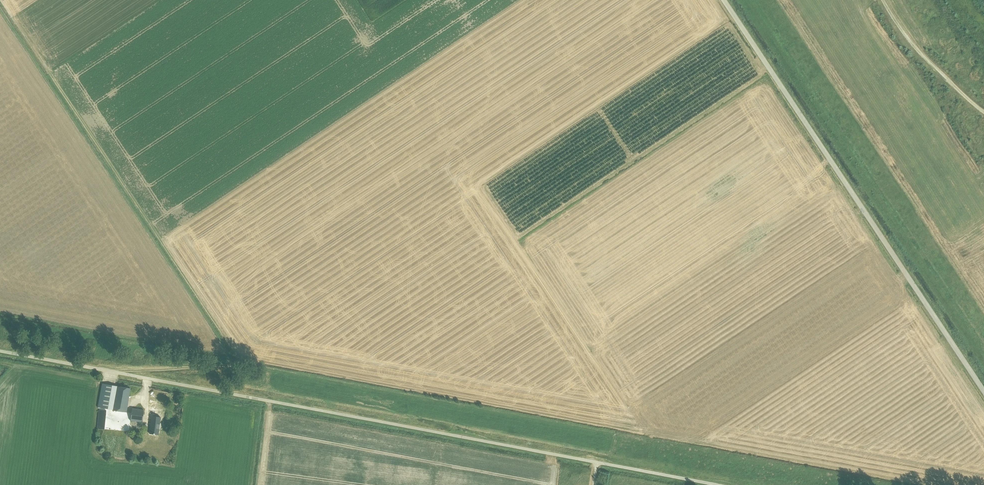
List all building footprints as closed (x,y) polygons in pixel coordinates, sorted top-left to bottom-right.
[(102,384),(98,407),(112,410),(127,412),(131,388),(102,384)] [(128,408),(127,420),(141,422),(143,421),(144,410),(128,408)] [(99,410),(97,428),(105,429),(106,410),(99,410)] [(146,428),(145,434),(150,434),(156,435),(157,427),(158,427),(158,425),(157,425),(158,421),(165,422),(166,417),(162,416),(162,413),(149,412),(148,420),(151,421),(150,427),(146,428)]
